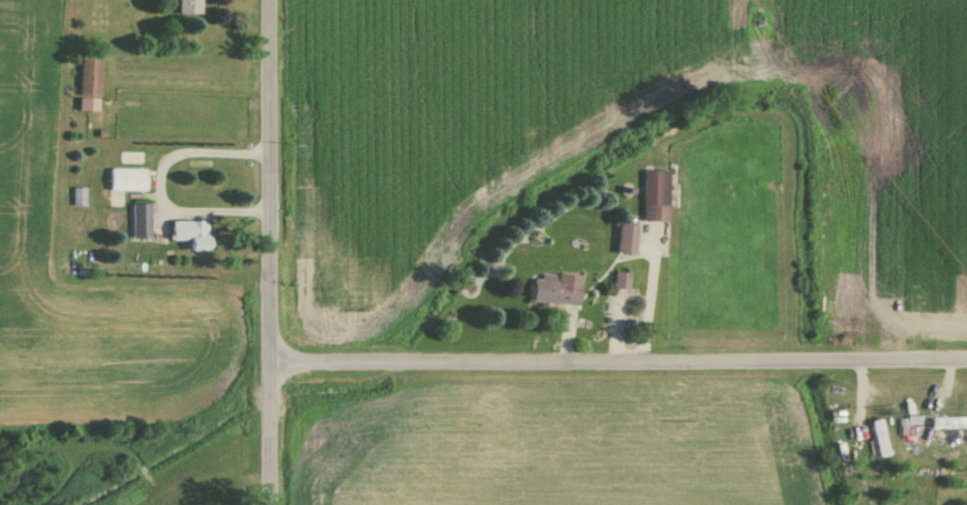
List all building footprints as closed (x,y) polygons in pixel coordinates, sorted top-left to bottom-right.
[(200,15),(200,0),(166,0),(177,0),(177,15),(200,15)] [(100,63),(80,62),(78,111),(98,112),(100,63)] [(144,191),(145,171),(109,170),(109,191),(144,191)] [(642,222),(667,222),(667,172),(642,172),(642,222)] [(84,189),(73,189),(73,205),(84,205),(84,189)] [(149,205),(131,205),(131,239),(149,239),(149,205)] [(187,252),(206,252),(206,222),(169,222),(169,241),(187,241),(187,252)] [(634,226),(616,226),(616,254),(634,254),(634,226)] [(627,290),(627,275),(613,275),(613,290),(627,290)] [(533,277),(530,303),(578,308),(580,282),(533,277)] [(966,428),(966,419),(929,419),(929,428),(966,428)] [(870,422),(876,461),(887,459),(881,420),(870,422)]
